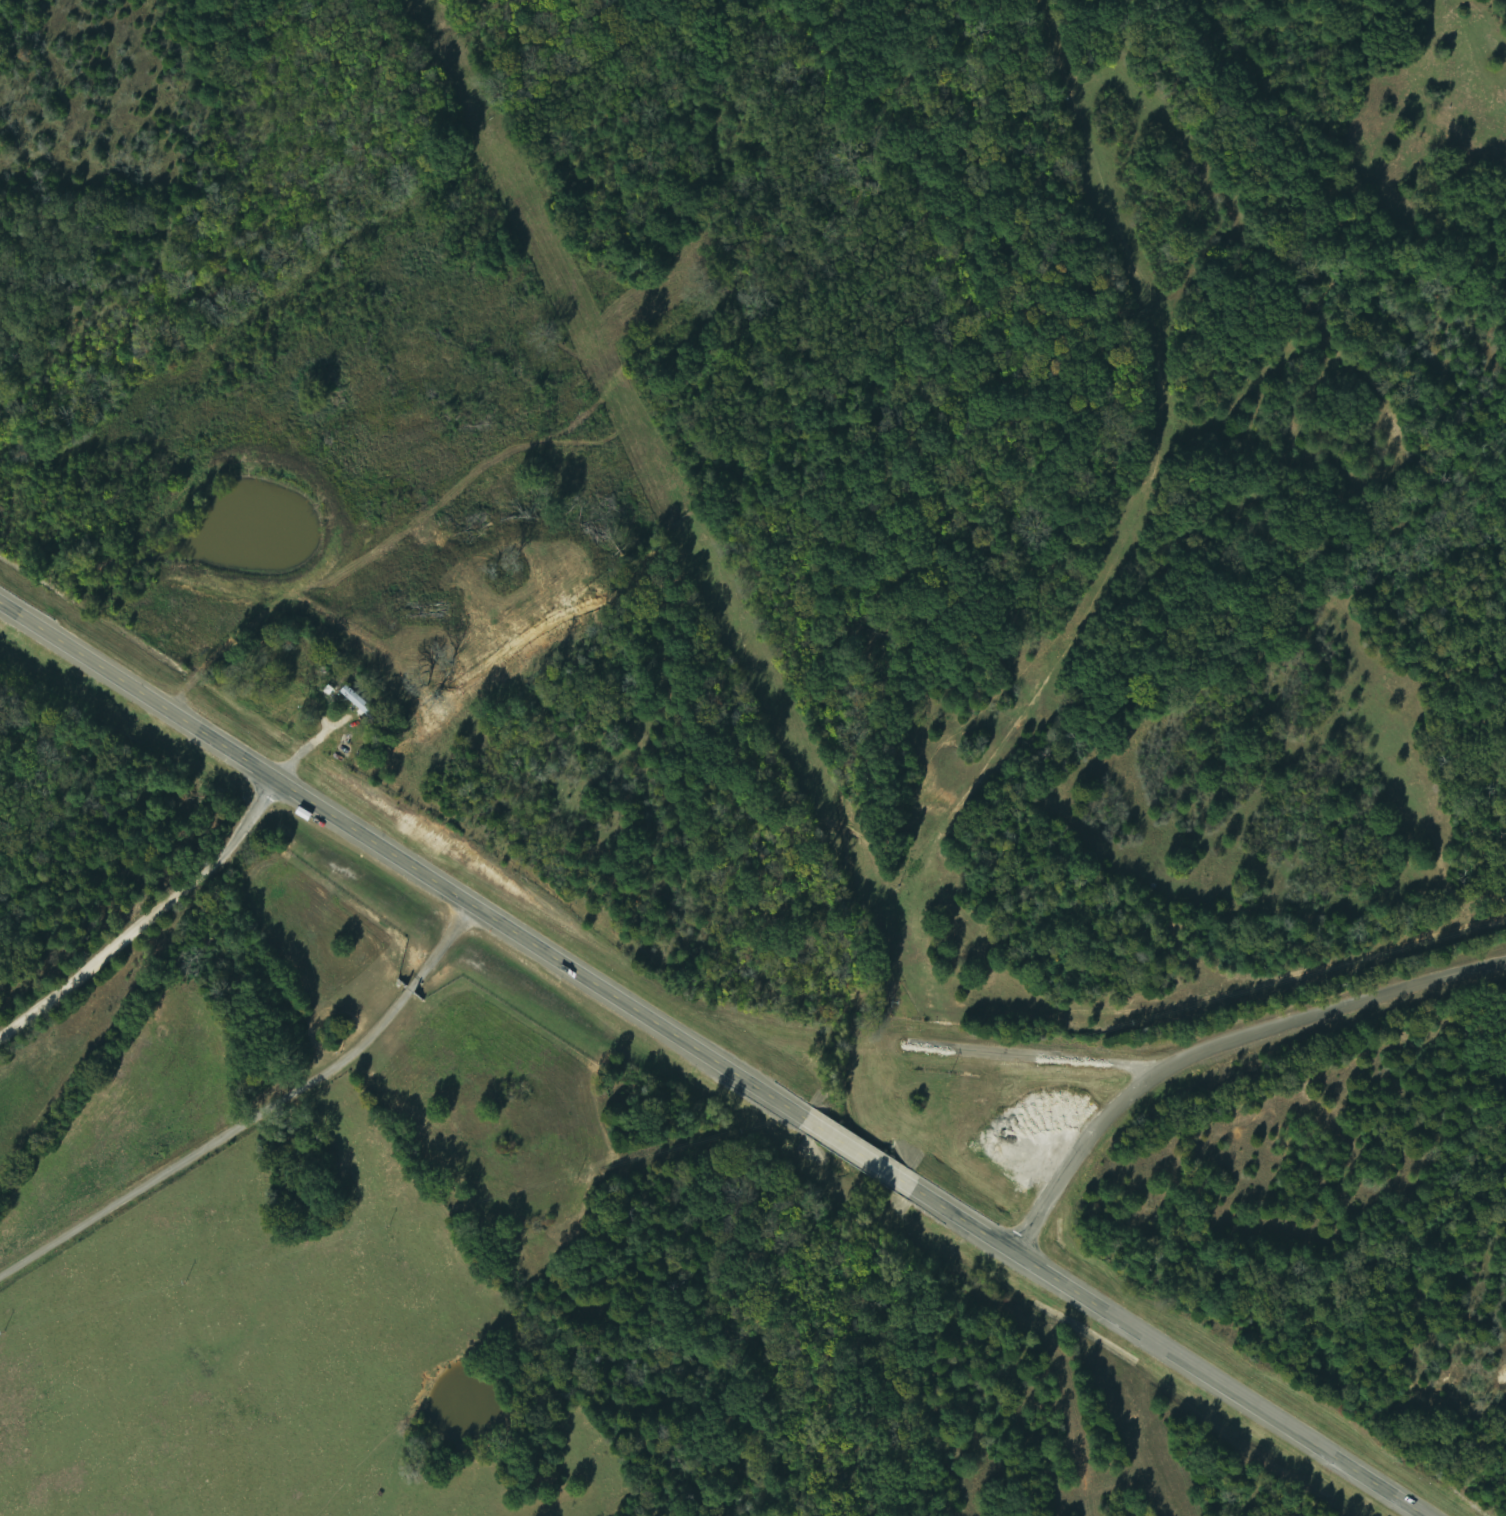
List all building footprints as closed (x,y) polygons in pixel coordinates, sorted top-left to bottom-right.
[(380,712),(351,685),(343,694),(372,720),(380,712)]
